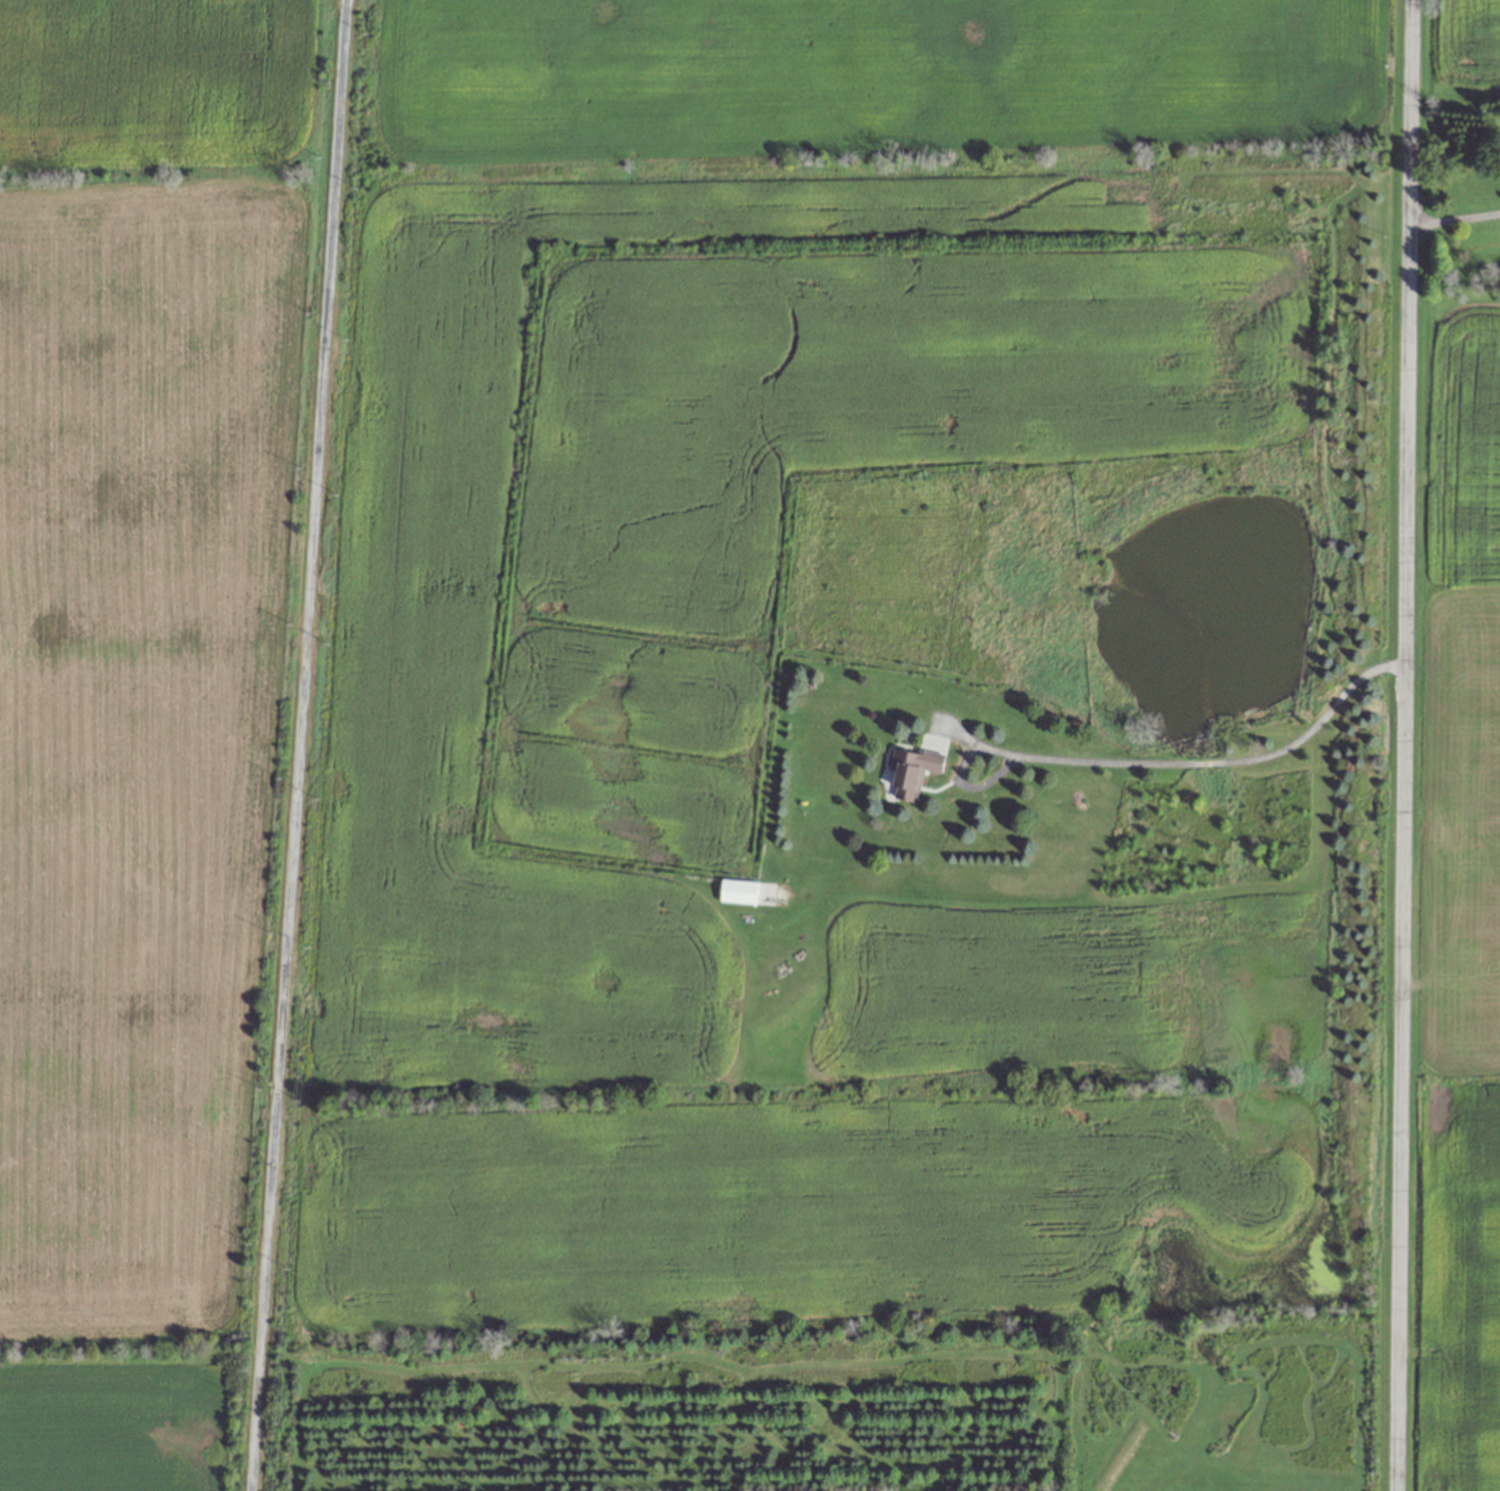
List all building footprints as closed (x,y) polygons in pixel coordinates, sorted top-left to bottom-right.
[(917,802),(921,770),(943,773),(946,755),(896,748),(889,798),(917,802)] [(756,881),(719,880),(719,903),(755,904),(756,881)]
